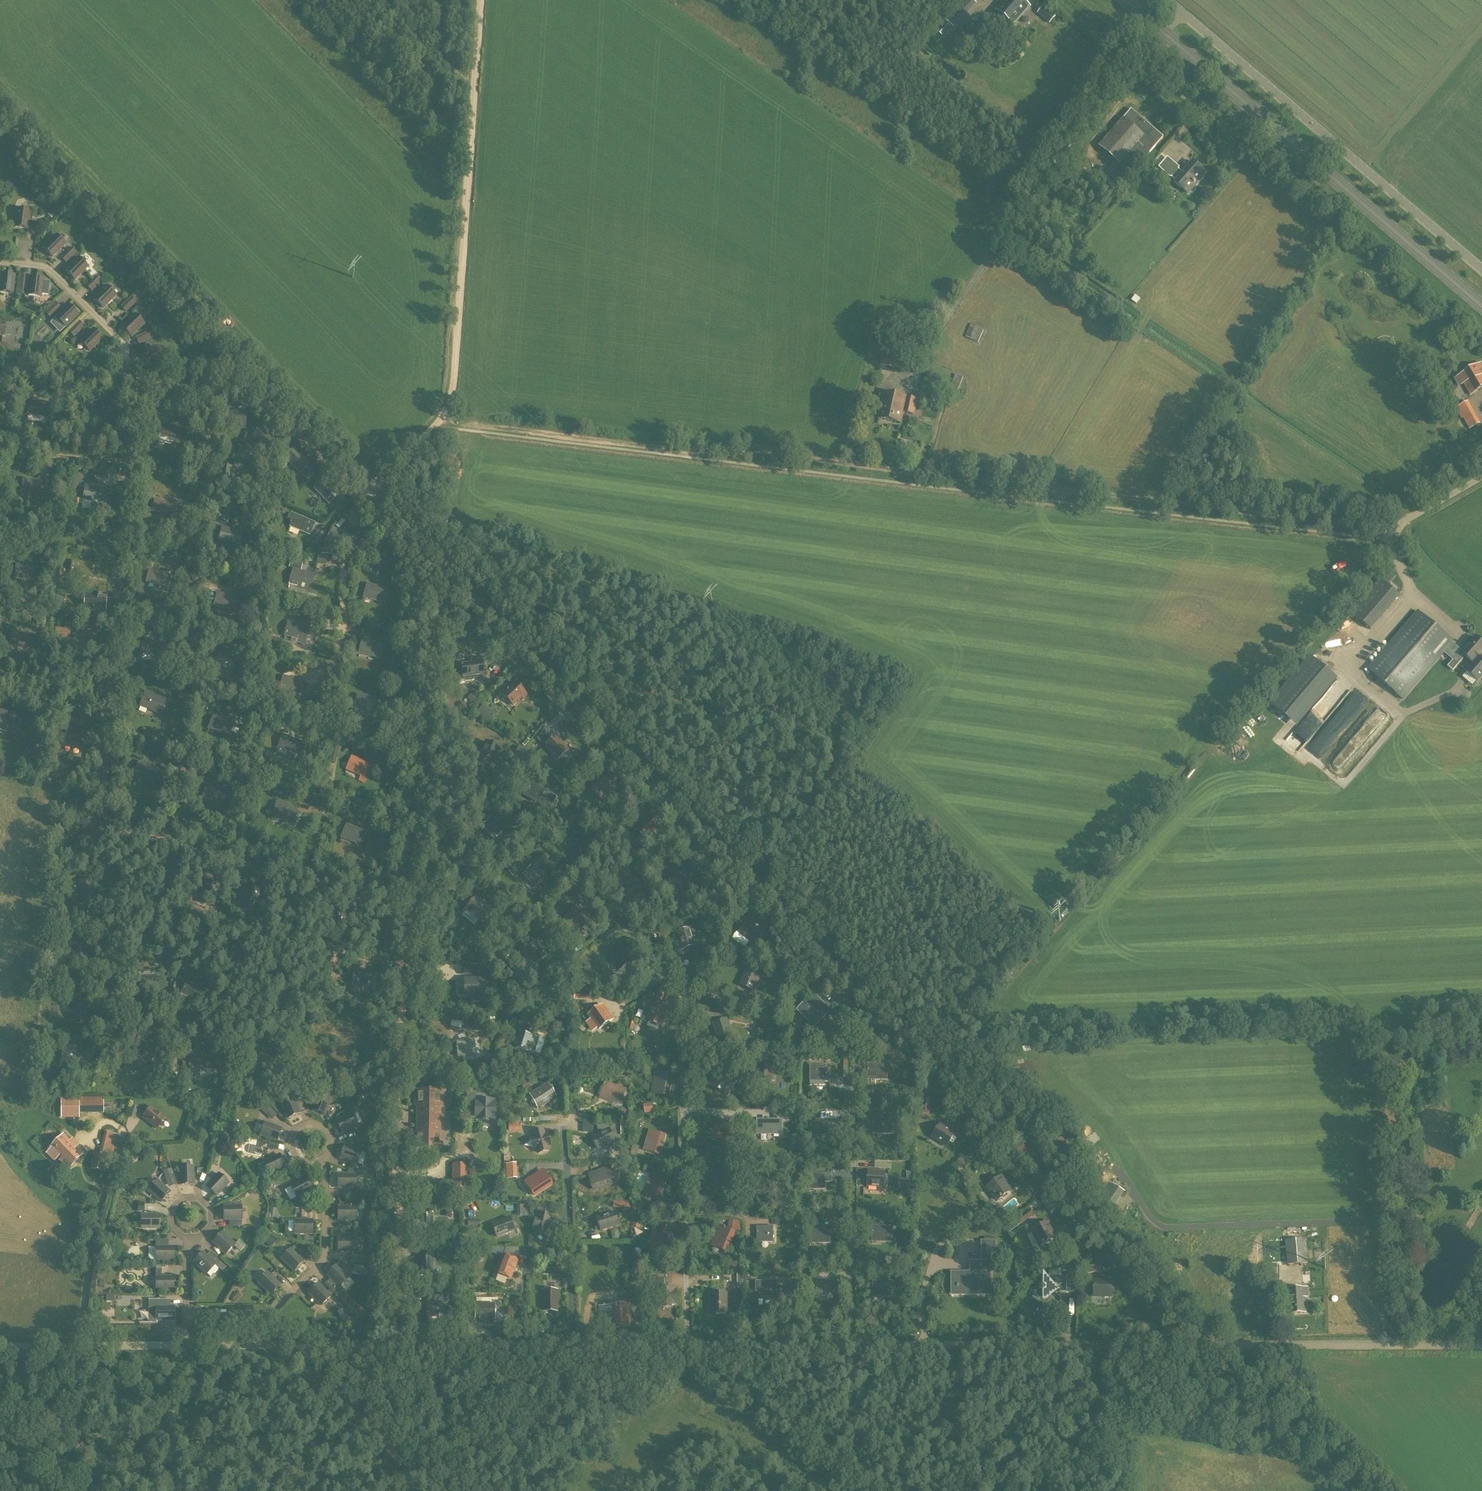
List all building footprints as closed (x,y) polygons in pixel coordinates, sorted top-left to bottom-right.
[(973,0),(962,0),(944,20),(954,29),(977,4),(973,0)] [(996,10),(1014,25),(1030,6),(1023,0),(1005,0),(996,10)] [(1043,7),(1037,13),(1049,24),(1055,17),(1043,7)] [(1131,109),(1123,118),(1123,117),(1098,146),(1119,164),(1109,176),(1121,186),(1163,136),(1131,109)] [(1180,168),(1167,157),(1158,167),(1170,177),(1172,176),(1176,179),(1174,181),(1188,194),(1190,192),(1192,193),(1196,188),(1195,186),(1206,173),(1192,161),(1182,172),(1178,169),(1180,168)] [(1102,183),(1114,194),(1120,187),(1108,176),(1102,183)] [(55,208),(48,214),(53,219),(59,213),(55,208)] [(15,227),(28,229),(30,211),(17,209),(15,227)] [(43,248),(53,257),(65,244),(56,235),(43,248)] [(72,247),(61,258),(67,263),(77,253),(72,247)] [(79,258),(66,271),(75,280),(88,267),(79,258)] [(17,294),(24,295),(25,284),(26,285),(27,282),(26,281),(27,274),(20,273),(17,294)] [(13,293),(15,276),(2,274),(0,288),(0,292),(13,293)] [(87,286),(92,292),(102,281),(97,276),(87,286)] [(43,279),(30,277),(28,295),(41,297),(41,295),(48,296),(50,281),(43,281),(43,279)] [(94,299),(103,308),(116,296),(107,286),(94,299)] [(132,297),(131,296),(121,307),(126,313),(140,300),(135,294),(132,297)] [(1131,300),(1136,304),(1140,298),(1135,295),(1131,300)] [(60,307),(56,302),(45,312),(50,317),(60,307)] [(56,318),(65,327),(78,314),(69,305),(56,318)] [(122,327),(131,337),(144,324),(135,315),(122,327)] [(79,321),(68,331),(74,337),(85,326),(79,321)] [(965,337),(978,343),(984,329),(971,324),(965,337)] [(80,342),(89,351),(102,338),(93,329),(80,342)] [(151,331),(135,338),(139,345),(154,337),(151,331)] [(923,338),(915,335),(911,347),(918,350),(923,338)] [(146,345),(144,358),(162,360),(163,347),(146,345)] [(880,365),(908,371),(912,356),(884,349),(880,365)] [(147,363),(146,370),(161,372),(162,365),(147,363)] [(1463,384),(1470,395),(1481,388),(1481,365),(1481,363),(1457,377),(1461,385),(1463,384)] [(946,398),(954,401),(963,377),(956,374),(946,398)] [(884,391),(878,418),(901,423),(903,413),(915,415),(918,399),(884,391)] [(27,414),(51,417),(52,402),(29,399),(27,414)] [(1457,407),(1469,429),(1480,423),(1468,401),(1457,407)] [(90,409),(89,424),(112,427),(113,412),(90,409)] [(849,435),(856,437),(862,413),(855,411),(849,435)] [(246,413),(226,412),(225,426),(245,427),(246,413)] [(157,442),(179,448),(183,434),(160,427),(157,442)] [(252,438),(266,452),(276,442),(262,428),(252,438)] [(145,444),(153,446),(155,436),(147,434),(145,444)] [(912,445),(913,442),(901,439),(899,452),(914,455),(916,446),(912,445)] [(267,461),(273,464),(279,447),(274,444),(267,461)] [(294,449),(285,458),(300,474),(309,464),(294,449)] [(302,476),(307,481),(318,471),(313,466),(302,476)] [(231,488),(234,488),(235,475),(232,475),(233,469),(220,467),(217,487),(231,488)] [(74,474),(73,485),(77,486),(78,482),(82,483),(82,475),(74,474)] [(20,492),(44,495),(46,481),(22,478),(20,492)] [(323,479),(314,488),(329,504),(338,495),(323,479)] [(83,499),(107,502),(108,488),(85,485),(83,499)] [(342,496),(332,507),(337,512),(347,500),(342,496)] [(151,513),(173,518),(177,505),(155,499),(151,513)] [(295,514),(289,527),(309,535),(314,523),(295,514)] [(218,540),(241,546),(244,532),(222,526),(218,540)] [(326,544),(321,554),(339,555),(341,550),(343,551),(352,538),(333,527),(324,542),(326,544)] [(319,530),(309,541),(315,546),(325,535),(319,530)] [(303,564),(290,561),(289,567),(301,570),(303,564)] [(293,568),(289,583),(311,589),(315,574),(301,571),(293,568)] [(146,582),(168,589),(172,575),(149,569),(146,582)] [(403,579),(393,576),(391,582),(401,585),(403,579)] [(1351,612),(1371,629),(1400,595),(1380,578),(1351,612)] [(367,583),(363,598),(386,604),(389,589),(367,583)] [(213,606),(236,612),(240,598),(217,592),(213,606)] [(54,610),(63,612),(65,596),(57,595),(54,610)] [(84,610),(106,611),(107,596),(84,595),(84,610)] [(1458,664),(1465,655),(1473,662),(1465,671),(1478,681),(1481,676),(1481,657),(1480,655),(1481,654),(1481,642),(1475,636),(1462,651),(1452,642),(1453,641),(1418,611),(1368,669),(1403,699),(1444,651),(1450,657),(1448,659),(1452,663),(1454,660),(1458,664)] [(311,624),(313,615),(307,614),(304,622),(311,624)] [(35,627),(45,626),(44,615),(34,616),(35,627)] [(288,621),(284,636),(292,638),(291,641),(306,645),(307,642),(311,626),(288,621)] [(64,629),(63,638),(70,640),(72,630),(64,629)] [(11,632),(9,646),(32,649),(34,635),(11,632)] [(81,632),(81,636),(74,635),(72,650),(96,653),(97,638),(97,634),(81,632)] [(219,645),(228,649),(232,640),(224,636),(219,645)] [(270,637),(268,644),(272,646),(272,647),(280,649),(283,640),(274,638),(270,637)] [(143,639),(140,653),(162,658),(166,645),(143,639)] [(362,639),(359,654),(381,659),(385,644),(362,639)] [(239,647),(235,653),(240,657),(244,651),(239,647)] [(259,650),(258,657),(265,659),(267,651),(259,650)] [(1297,727),(1338,679),(1312,657),(1310,654),(1268,703),(1297,727)] [(213,673),(232,681),(238,665),(224,659),(221,666),(216,664),(213,673)] [(460,663),(461,678),(484,675),(482,661),(460,663)] [(132,673),(130,679),(138,681),(140,675),(132,673)] [(283,675),(279,690),(302,696),(305,681),(283,675)] [(500,694),(513,707),(522,698),(523,700),(528,695),(514,680),(500,694)] [(1312,712),(1325,721),(1349,692),(1336,682),(1312,712)] [(192,694),(181,690),(177,699),(188,703),(192,694)] [(166,701),(145,692),(139,706),(161,715),(166,701)] [(354,709),(376,714),(380,699),(357,694),(354,709)] [(381,714),(393,717),(394,711),(382,708),(381,714)] [(17,734),(21,715),(0,710),(0,730),(17,734)] [(488,714),(484,710),(479,714),(483,718),(488,714)] [(208,729),(230,737),(235,723),(213,714),(208,729)] [(65,732),(62,745),(85,751),(88,737),(65,732)] [(277,747),(299,756),(304,742),(283,734),(277,747)] [(555,734),(543,745),(557,760),(569,749),(555,734)] [(486,741),(480,755),(497,763),(503,749),(486,741)] [(346,770),(368,779),(373,765),(351,756),(346,770)] [(161,767),(170,769),(172,763),(162,760),(161,767)] [(227,777),(228,785),(239,784),(239,776),(227,777)] [(523,796),(538,804),(546,790),(531,782),(523,796)] [(199,803),(221,812),(226,798),(204,789),(199,803)] [(547,800),(553,804),(557,797),(551,793),(547,800)] [(277,801),(272,816),(293,824),(299,810),(277,801)] [(505,828),(492,815),(481,826),(494,840),(505,828)] [(346,824),(340,838),(362,847),(368,833),(346,824)] [(522,875),(535,887),(546,876),(533,863),(522,875)] [(474,882),(467,872),(457,880),(464,889),(474,882)] [(613,884),(619,877),(618,876),(613,872),(607,879),(613,884)] [(555,883),(561,890),(567,884),(561,877),(555,883)] [(249,893),(246,905),(258,908),(263,887),(252,885),(250,893),(249,893)] [(475,896),(464,909),(480,923),(491,910),(475,896)] [(566,917),(579,930),(590,918),(577,905),(566,917)] [(747,921),(738,931),(750,941),(744,948),(750,953),(765,934),(758,929),(757,929),(747,921)] [(692,925),(675,930),(681,950),(698,945),(692,925)] [(623,947),(610,955),(619,971),(633,963),(623,947)] [(747,965),(738,984),(754,992),(763,972),(747,965)] [(363,983),(363,985),(376,988),(379,975),(358,970),(354,984),(355,984),(356,981),(363,983)] [(765,977),(774,984),(777,979),(768,973),(765,977)] [(182,995),(185,989),(192,993),(191,994),(203,1001),(209,989),(190,979),(181,995),(182,995)] [(484,995),(484,979),(465,980),(466,995),(472,995),(472,1001),(480,1001),(480,995),(484,995)] [(177,984),(171,983),(168,998),(174,1000),(177,984)] [(805,993),(809,997),(796,1009),(814,1027),(831,1010),(814,993),(816,991),(813,987),(805,993)] [(659,988),(655,999),(662,1002),(666,991),(659,988)] [(68,1002),(72,1025),(87,1022),(82,999),(68,1002)] [(654,1002),(646,1021),(662,1027),(670,1008),(654,1002)] [(613,1020),(602,1005),(589,1014),(600,1029),(613,1020)] [(714,1035),(716,1044),(734,1039),(727,1017),(712,1022),(716,1035),(714,1035)] [(534,1053),(538,1038),(521,1032),(516,1048),(534,1053)] [(474,1039),(456,1041),(457,1057),(476,1055),(474,1039)] [(79,1053),(79,1052),(79,1051),(78,1050),(77,1050),(76,1049),(75,1048),(73,1047),(72,1047),(71,1047),(70,1047),(68,1047),(66,1048),(65,1049),(64,1049),(63,1051),(63,1052),(62,1052),(62,1053),(62,1054),(62,1055),(61,1056),(62,1057),(62,1058),(62,1059),(63,1060),(63,1061),(64,1062),(65,1063),(67,1064),(68,1065),(69,1065),(71,1065),(72,1065),(73,1065),(75,1064),(77,1063),(77,1062),(78,1061),(79,1060),(79,1059),(80,1058),(80,1057),(80,1056),(80,1055),(80,1054),(79,1053)] [(273,1052),(250,1053),(251,1068),(274,1067),(273,1052)] [(128,1057),(130,1072),(153,1070),(151,1055),(128,1057)] [(213,1072),(212,1057),(188,1058),(189,1073),(213,1072)] [(718,1090),(729,1097),(741,1075),(715,1062),(708,1074),(712,1076),(707,1084),(718,1090)] [(888,1069),(884,1069),(884,1064),(868,1063),(867,1079),(888,1080),(888,1069)] [(774,1081),(774,1065),(755,1065),(755,1081),(774,1081)] [(831,1082),(831,1076),(826,1076),(826,1065),(809,1066),(810,1085),(825,1085),(825,1082),(831,1082)] [(653,1071),(650,1094),(669,1097),(673,1074),(653,1071)] [(521,1083),(524,1090),(531,1087),(528,1080),(521,1083)] [(604,1082),(599,1098),(621,1106),(627,1089),(604,1082)] [(528,1094),(537,1110),(556,1099),(547,1083),(528,1094)] [(467,1094),(467,1109),(474,1109),(474,1120),(495,1121),(496,1099),(483,1099),(483,1095),(471,1094),(471,1085),(460,1084),(460,1094),(467,1094)] [(416,1135),(416,1147),(439,1148),(439,1136),(440,1103),(439,1103),(439,1091),(417,1091),(417,1103),(416,1103),(416,1105),(419,1105),(419,1133),(416,1133),(416,1135)] [(318,1093),(312,1110),(325,1114),(331,1097),(318,1093)] [(61,1098),(56,1098),(56,1103),(61,1103),(61,1118),(79,1118),(79,1114),(103,1114),(103,1097),(61,1097),(61,1098)] [(300,1113),(292,1097),(280,1102),(288,1118),(300,1113)] [(644,1104),(645,1112),(653,1111),(652,1102),(644,1104)] [(135,1118),(138,1106),(131,1104),(128,1116),(135,1118)] [(260,1109),(272,1120),(277,1114),(266,1104),(260,1109)] [(142,1117),(146,1121),(156,1129),(165,1118),(151,1107),(142,1117)] [(622,1107),(617,1114),(621,1117),(620,1119),(629,1120),(629,1116),(625,1116),(628,1111),(622,1107)] [(352,1113),(336,1121),(341,1133),(358,1125),(352,1113)] [(377,1114),(372,1123),(379,1126),(383,1118),(377,1114)] [(872,1117),(871,1134),(888,1134),(888,1118),(872,1117)] [(711,1135),(709,1138),(715,1141),(717,1139),(725,1143),(730,1133),(735,1135),(738,1128),(718,1118),(710,1134),(711,1135)] [(757,1120),(757,1135),(782,1135),(782,1120),(757,1120)] [(811,1120),(811,1134),(811,1133),(821,1133),(821,1134),(827,1134),(827,1127),(833,1127),(833,1120),(827,1120),(821,1120),(811,1120)] [(582,1122),(582,1131),(592,1131),(592,1121),(582,1122)] [(281,1129),(265,1122),(260,1135),(277,1141),(281,1129)] [(940,1123),(931,1138),(947,1148),(957,1133),(940,1123)] [(608,1128),(607,1124),(597,1126),(599,1132),(591,1136),(598,1151),(616,1143),(609,1127),(608,1128)] [(532,1151),(535,1150),(536,1155),(550,1151),(548,1147),(551,1146),(547,1133),(545,1133),(543,1129),(530,1132),(531,1137),(529,1138),(532,1151)] [(649,1129),(643,1151),(660,1156),(666,1135),(649,1129)] [(89,1169),(105,1172),(108,1156),(107,1156),(108,1151),(114,1152),(118,1134),(104,1131),(99,1154),(93,1153),(89,1169)] [(83,1154),(76,1147),(78,1144),(74,1140),(71,1143),(63,1134),(47,1150),(68,1170),(83,1154)] [(263,1145),(276,1151),(279,1143),(266,1138),(263,1145)] [(217,1148),(223,1150),(225,1141),(219,1140),(217,1148)] [(344,1145),(340,1158),(357,1164),(361,1152),(344,1145)] [(631,1152),(638,1154),(639,1147),(632,1145),(631,1152)] [(263,1162),(269,1174),(285,1167),(280,1154),(263,1162)] [(956,1163),(953,1167),(959,1173),(963,1169),(962,1168),(967,1163),(961,1158),(956,1163)] [(508,1163),(509,1172),(517,1171),(516,1163),(508,1163)] [(451,1197),(468,1197),(468,1164),(451,1164),(451,1197)] [(588,1174),(594,1192),(616,1184),(616,1182),(622,1180),(616,1165),(610,1167),(610,1166),(588,1174)] [(179,1167),(179,1185),(193,1185),(192,1167),(179,1167)] [(523,1182),(533,1197),(552,1184),(542,1169),(523,1182)] [(737,1170),(713,1171),(713,1188),(737,1188),(737,1170)] [(866,1187),(884,1188),(885,1171),(867,1170),(866,1187)] [(643,1193),(660,1199),(667,1178),(650,1172),(643,1193)] [(808,1173),(808,1190),(825,1190),(825,1173),(808,1173)] [(205,1187),(215,1196),(227,1183),(218,1174),(205,1187)] [(356,1174),(338,1174),(338,1188),(356,1188),(356,1174)] [(755,1174),(755,1190),(772,1190),(772,1174),(755,1174)] [(1013,1189),(1002,1174),(983,1188),(996,1203),(1013,1189)] [(290,1186),(297,1198),(312,1189),(306,1178),(290,1186)] [(147,1190),(160,1202),(169,1193),(156,1180),(147,1190)] [(1096,1205),(1109,1214),(1122,1193),(1109,1185),(1096,1205)] [(369,1197),(369,1205),(380,1205),(380,1196),(374,1196),(374,1197),(369,1197)] [(630,1202),(613,1202),(613,1208),(623,1208),(623,1212),(630,1212),(630,1202)] [(519,1204),(518,1215),(528,1216),(528,1204),(519,1204)] [(223,1206),(223,1220),(241,1219),(240,1206),(223,1206)] [(338,1206),(338,1220),(356,1220),(356,1206),(338,1206)] [(1034,1214),(1030,1209),(1018,1218),(1022,1224),(1034,1214)] [(595,1216),(600,1231),(620,1225),(615,1210),(595,1216)] [(537,1212),(536,1216),(534,1216),(531,1230),(533,1230),(532,1234),(546,1238),(547,1233),(549,1234),(552,1220),(550,1220),(551,1215),(537,1212)] [(418,1234),(432,1234),(432,1214),(418,1214),(418,1234)] [(158,1228),(158,1215),(140,1215),(140,1228),(158,1228)] [(509,1216),(490,1223),(495,1238),(515,1231),(509,1216)] [(312,1220),(294,1220),(294,1233),(312,1233),(312,1220)] [(728,1228),(740,1230),(741,1221),(729,1220),(728,1228)] [(1049,1221),(1029,1230),(1038,1247),(1056,1238),(1049,1221)] [(647,1248),(665,1253),(671,1230),(653,1225),(647,1248)] [(719,1225),(710,1246),(727,1254),(736,1232),(719,1225)] [(773,1226),(756,1226),(756,1243),(773,1242),(773,1226)] [(872,1226),(871,1242),(892,1243),(893,1226),(872,1226)] [(830,1232),(826,1233),(826,1227),(809,1227),(809,1244),(826,1244),(830,1244),(830,1232)] [(221,1232),(212,1242),(225,1254),(234,1245),(221,1232)] [(116,1241),(123,1244),(126,1238),(118,1235),(116,1241)] [(263,1242),(272,1247),(276,1240),(268,1235),(263,1242)] [(338,1238),(338,1251),(356,1251),(356,1238),(338,1238)] [(1306,1239),(1285,1240),(1287,1265),(1307,1263),(1306,1239)] [(969,1272),(950,1272),(951,1295),(991,1295),(990,1263),(996,1263),(996,1240),(981,1240),(981,1261),(969,1261),(969,1272)] [(493,1273),(510,1280),(518,1260),(515,1259),(520,1248),(494,1246),(490,1251),(500,1255),(493,1273)] [(173,1247),(155,1247),(155,1260),(173,1260),(173,1247)] [(303,1261),(291,1249),(281,1258),(294,1271),(303,1261)] [(207,1257),(206,1256),(202,1252),(193,1262),(206,1274),(215,1264),(222,1271),(227,1266),(214,1254),(212,1257),(210,1254),(207,1257)] [(352,1255),(351,1262),(371,1265),(372,1258),(352,1255)] [(432,1276),(432,1275),(432,1258),(432,1257),(417,1256),(417,1276),(432,1276)] [(731,1264),(735,1271),(744,1266),(739,1259),(731,1264)] [(1101,1264),(1085,1267),(1086,1274),(1102,1271),(1101,1264)] [(336,1265),(327,1275),(339,1287),(349,1278),(336,1265)] [(1268,1284),(1268,1288),(1280,1287),(1279,1272),(1277,1272),(1277,1265),(1265,1265),(1266,1273),(1263,1273),(1264,1284),(1268,1284)] [(258,1282),(270,1294),(280,1285),(267,1272),(258,1282)] [(1039,1292),(1043,1297),(1049,1291),(1052,1293),(1056,1289),(1043,1276),(1031,1289),(1037,1295),(1039,1292)] [(155,1277),(155,1290),(173,1290),(173,1277),(155,1277)] [(662,1306),(662,1309),(672,1309),(672,1306),(678,1305),(678,1288),(665,1288),(665,1277),(649,1277),(649,1290),(658,1290),(658,1306),(662,1306)] [(872,1281),(872,1297),(889,1297),(888,1280),(872,1281)] [(1093,1280),(1093,1298),(1112,1298),(1112,1280),(1093,1280)] [(776,1281),(760,1281),(760,1297),(776,1297),(776,1281)] [(815,1281),(815,1297),(832,1297),(832,1281),(815,1281)] [(318,1283),(308,1293),(321,1306),(330,1296),(318,1283)] [(1308,1297),(1307,1288),(1286,1289),(1288,1315),(1306,1313),(1305,1298),(1308,1297)] [(541,1290),(541,1312),(558,1312),(558,1290),(541,1290)] [(231,1297),(235,1302),(241,1295),(237,1291),(231,1297)] [(426,1317),(443,1318),(444,1303),(450,1304),(450,1293),(439,1292),(439,1296),(427,1295),(426,1317)] [(711,1314),(728,1314),(728,1293),(711,1292),(711,1314)] [(630,1304),(630,1296),(609,1296),(610,1304),(598,1305),(597,1313),(601,1313),(601,1326),(607,1326),(607,1328),(631,1328),(631,1304),(630,1304)] [(474,1320),(494,1320),(495,1303),(474,1303),(474,1320)] [(173,1320),(173,1307),(155,1307),(155,1320),(173,1320)]
